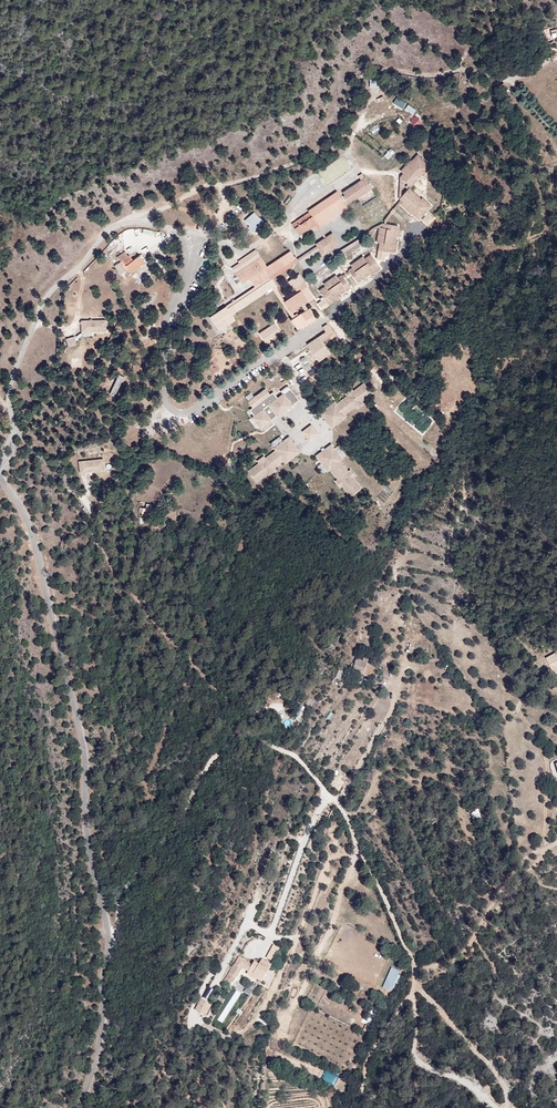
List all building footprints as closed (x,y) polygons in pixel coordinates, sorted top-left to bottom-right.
[(393,103),(403,109),(407,103),(398,97),(393,103)] [(414,115),(417,110),(409,105),(406,109),(414,115)] [(416,128),(423,123),(416,115),(409,121),(416,128)] [(432,166),(418,153),(411,162),(409,161),(400,171),(403,174),(400,177),(412,187),(422,175),(423,176),(432,166)] [(367,177),(344,191),(350,202),(374,187),(367,177)] [(409,188),(400,198),(404,202),(401,205),(412,215),(413,214),(420,220),(432,205),(423,197),(422,198),(409,188)] [(343,209),(348,205),(341,194),(311,213),(320,227),(331,220),(329,219),(333,216),(335,218),(345,211),(343,209)] [(309,213),(292,223),(300,235),(316,225),(309,213)] [(262,225),(252,214),(245,220),(250,226),(248,227),(253,233),(262,225)] [(399,225),(388,223),(386,227),(380,226),(377,242),(381,242),(379,249),(396,253),(398,240),(396,240),(399,225)] [(332,234),(315,246),(322,256),(339,245),(332,234)] [(228,307),(226,305),(209,317),(222,336),(229,333),(225,327),(236,320),(232,314),(272,288),(275,286),(270,277),(297,259),(291,249),(264,268),(257,259),(240,270),(238,267),(233,270),(242,283),(250,278),(255,286),(256,289),(228,307)] [(131,273),(145,263),(140,255),(133,259),(129,254),(128,255),(125,251),(117,257),(120,262),(118,263),(124,272),(128,269),(131,273)] [(364,255),(351,264),(355,270),(351,272),(358,281),(370,273),(371,275),(382,268),(372,253),(365,257),(364,255)] [(337,274),(324,283),(326,286),(319,290),(329,305),(340,298),(339,295),(351,286),(345,277),(341,280),(337,274)] [(298,292),(285,301),(292,311),(302,305),(304,303),(314,297),(307,287),(308,286),(304,280),(295,286),(298,292)] [(255,286),(226,305),(228,307),(256,289),(255,286)] [(275,286),(272,288),(293,318),(296,316),(292,311),(285,301),(275,286)] [(81,315),(95,313),(93,301),(81,302),(80,298),(73,299),(75,314),(81,313),(81,315)] [(296,316),(293,318),(291,320),(297,329),(301,326),(316,316),(310,307),(308,308),(306,310),(296,316)] [(316,316),(301,326),(303,328),(317,319),(316,316)] [(81,332),(83,332),(106,332),(106,319),(81,319),(81,332)] [(266,345),(282,334),(275,323),(259,334),(266,345)] [(328,324),(325,325),(327,328),(324,330),(323,332),(320,334),(318,336),(322,342),(335,334),(328,324)] [(67,348),(76,345),(74,336),(65,339),(67,348)] [(124,378),(119,375),(110,394),(113,396),(120,382),(122,382),(124,378)] [(318,411),(330,428),(331,428),(346,416),(344,414),(353,407),(355,409),(362,403),(361,401),(370,394),(361,382),(351,390),(350,388),(343,393),(345,395),(335,402),(333,399),(318,411)] [(258,429),(259,428),(298,399),(288,385),(274,395),(272,392),(270,394),(265,387),(246,401),(251,409),(249,410),(253,415),(250,417),(258,429)] [(310,425),(301,431),(307,440),(307,439),(316,433),(310,425)] [(341,459),(329,445),(329,444),(316,455),(348,495),(359,487),(352,477),(354,476),(349,469),(346,471),(339,461),(341,459)] [(81,474),(106,471),(105,459),(80,461),(81,474)] [(363,662),(358,660),(353,673),(377,681),(381,670),(369,664),(363,662)] [(333,682),(340,687),(348,675),(340,671),(333,682)] [(480,819),(479,811),(472,813),(474,821),(480,819)] [(274,946),(268,954),(274,959),(280,950),(274,946)] [(254,961),(254,962),(247,974),(262,982),(271,964),(262,959),(259,964),(254,961)] [(232,963),(222,981),(222,982),(229,985),(234,976),(236,978),(241,969),(232,963)] [(391,967),(383,988),(396,993),(402,976),(399,975),(400,970),(391,967)] [(323,989),(323,990),(332,995),(334,991),(325,986),(323,989)] [(206,998),(210,1001),(216,993),(212,990),(206,998)] [(210,1005),(200,1000),(195,1009),(205,1015),(210,1005)] [(366,1010),(357,1005),(355,1008),(364,1013),(366,1010)]
